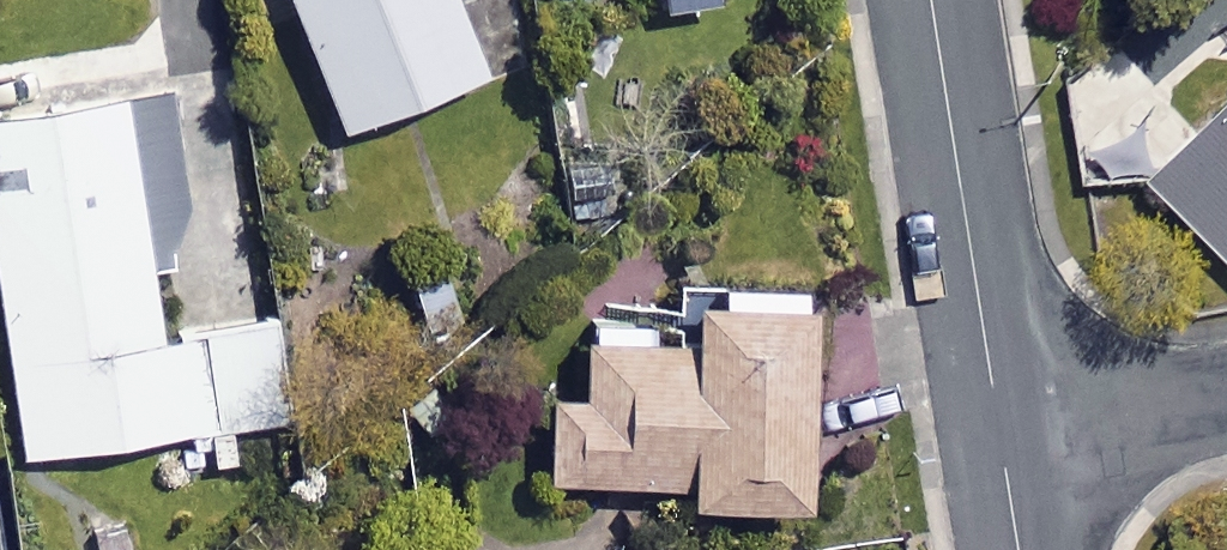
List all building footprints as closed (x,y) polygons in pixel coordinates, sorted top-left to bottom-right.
[(452,0),(288,0),(337,121),(478,65),(452,0)] [(145,261),(186,206),(159,37),(0,63),(0,321),(21,453),(278,412),(262,312),(155,329),(145,261)] [(1146,167),(1226,251),(1226,90),(1146,167)] [(793,279),(675,279),(675,332),(576,332),(576,387),(545,387),(545,473),(679,472),(679,489),(793,489),(793,279)]
